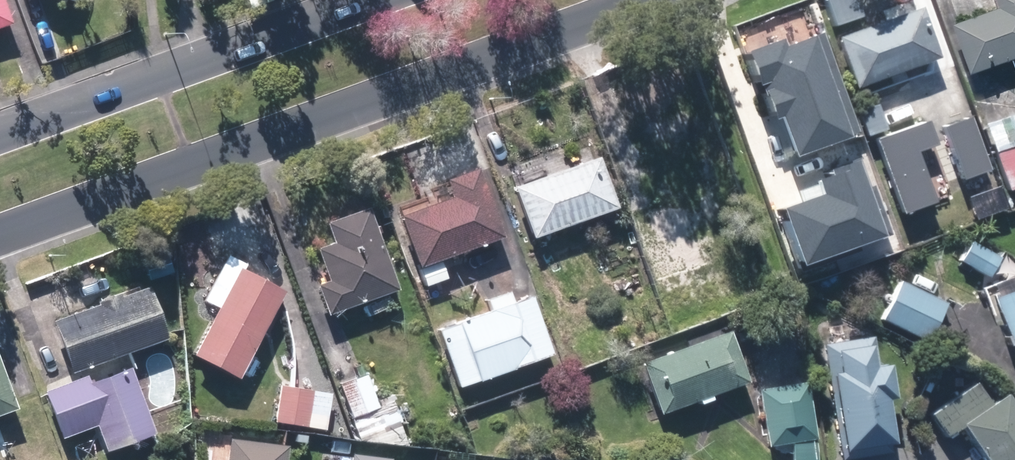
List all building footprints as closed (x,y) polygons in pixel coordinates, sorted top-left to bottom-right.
[(16,22),(8,0),(0,0),(0,27),(16,22)] [(962,18),(981,70),(1014,58),(1014,0),(1007,0),(1008,2),(962,18)] [(925,6),(839,35),(857,87),(943,58),(925,6)] [(793,25),(753,41),(792,141),(855,117),(818,25),(796,34),(793,25)] [(702,208),(703,99),(638,98),(637,147),(645,147),(644,207),(702,208)] [(1014,143),(1014,99),(981,112),(995,151),(1014,143)] [(930,115),(876,137),(909,215),(941,201),(920,150),(935,143),(954,190),(993,174),(969,114),(936,128),(930,115)] [(594,137),(509,169),(535,238),(620,206),(594,137)] [(995,151),(1010,189),(1014,187),(1014,143),(995,151)] [(803,251),(888,217),(860,145),(823,159),(830,177),(782,196),(803,251)] [(433,195),(401,207),(423,267),(511,235),(485,164),(449,178),(454,193),(434,200),(433,195)] [(330,278),(320,282),(332,315),(404,288),(372,205),(328,221),(335,240),(318,246),(330,278)] [(1002,254),(971,239),(961,261),(992,276),(1002,254)] [(242,375),(285,288),(246,268),(249,263),(229,252),(205,300),(217,306),(195,351),(242,375)] [(1014,346),(1014,278),(983,291),(990,308),(998,305),(1014,346)] [(949,300),(902,280),(886,318),(932,338),(949,300)] [(152,286),(56,317),(73,370),(169,339),(152,286)] [(491,312),(442,329),(461,388),(556,357),(535,293),(517,299),(513,288),(486,297),(491,312)] [(853,326),(822,330),(827,363),(838,362),(839,371),(834,372),(846,447),(898,439),(892,398),(898,397),(891,352),(881,353),(878,332),(855,336),(853,326)] [(734,328),(643,360),(659,408),(750,377),(734,328)] [(18,407),(0,353),(0,413),(18,407)] [(119,361),(47,389),(65,436),(99,424),(109,450),(135,440),(138,446),(161,437),(134,365),(122,370),(119,361)] [(371,373),(341,383),(359,439),(389,429),(371,373)] [(975,379),(930,412),(948,437),(966,424),(992,459),(1014,459),(1014,399),(1009,390),(990,403),(975,379)] [(759,387),(768,444),(793,440),(796,459),(822,459),(810,380),(759,387)] [(336,389),(281,384),(277,424),(316,427),(317,415),(329,416),(330,407),(334,407),(336,389)] [(291,443),(232,438),(230,459),(289,459),(291,443)]
